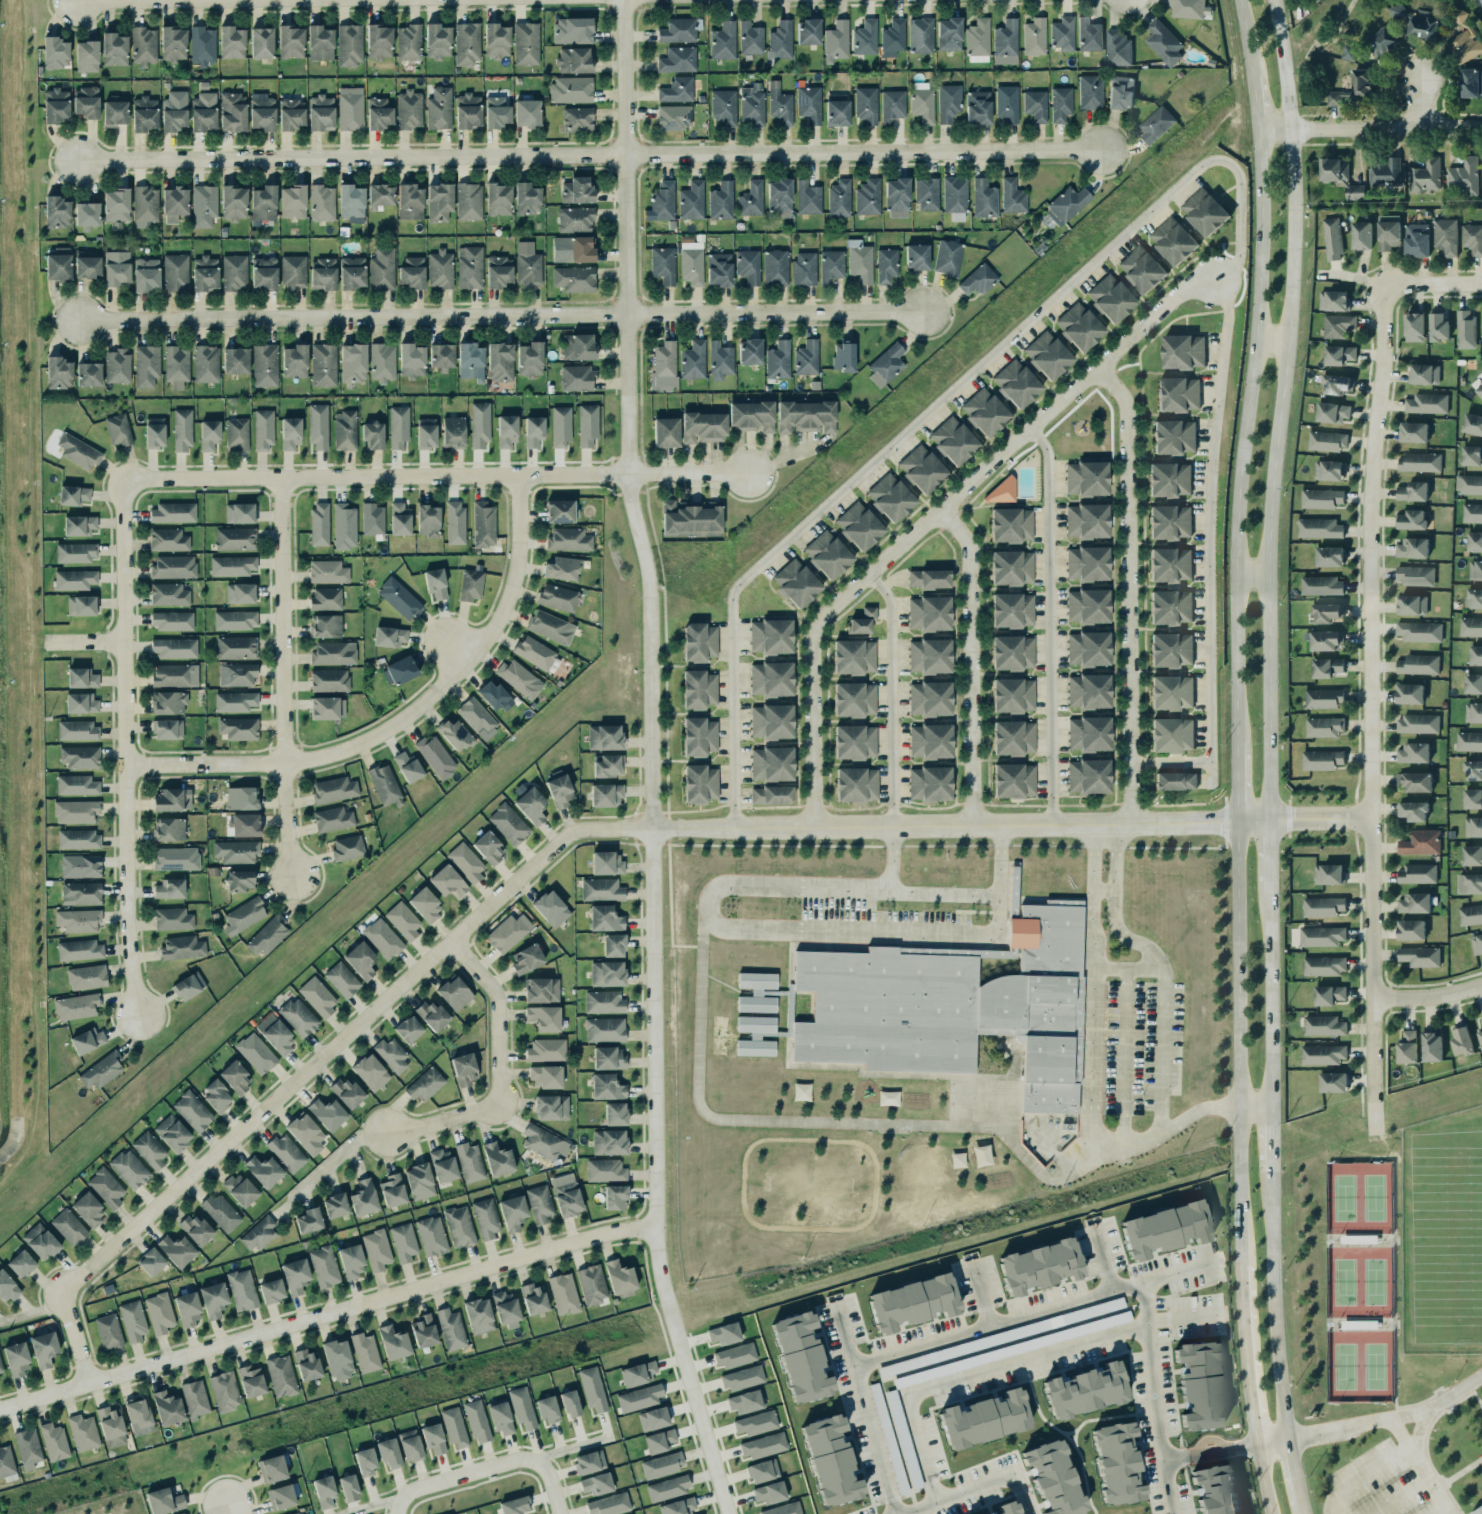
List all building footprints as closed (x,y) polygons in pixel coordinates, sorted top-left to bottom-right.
[(1165,5),(1171,6),(1170,15),(1201,19),(1204,0),(1165,0),(1165,5)] [(1478,7),(1473,0),(1481,0),(1481,11),(1479,6),(1478,7)] [(1418,18),(1419,15),(1410,14),(1410,15),(1405,13),(1400,2),(1386,8),(1392,21),(1402,16),(1409,17),(1406,34),(1434,38),(1438,19),(1426,17),(1425,19),(1418,18)] [(1468,13),(1455,7),(1449,18),(1462,24),(1468,13)] [(1003,17),(1016,16),(1016,56),(993,56),(993,28),(994,28),(995,26),(998,26),(999,27),(1003,27),(1003,17)] [(1031,16),(1044,16),(1044,54),(1022,54),(1022,22),(1031,22),(1031,16)] [(1074,51),(1074,16),(1059,17),(1060,22),(1050,23),(1050,47),(1059,47),(1059,52),(1074,51)] [(1143,25),(1150,33),(1143,40),(1169,69),(1183,55),(1178,50),(1182,44),(1156,16),(1143,25)] [(590,18),(589,43),(552,43),(552,17),(590,18)] [(657,42),(696,43),(696,18),(667,17),(667,29),(657,29),(657,42)] [(875,53),(851,53),(851,30),(855,30),(855,27),(861,27),(861,17),(875,17),(875,53)] [(959,50),(936,50),(936,20),(946,20),(946,17),(959,17),(959,50)] [(966,62),(990,61),(989,17),(975,17),(976,26),(966,26),(966,62)] [(1102,24),(1088,24),(1088,17),(1078,17),(1078,51),(1102,50),(1102,24)] [(904,18),(890,18),(890,28),(881,28),(881,57),(896,57),(896,51),(904,51),(904,18)] [(908,18),(909,54),(933,54),(933,18),(908,18)] [(334,19),(360,19),(360,65),(350,68),(334,68),(334,19)] [(791,58),(791,19),(776,20),(777,32),(768,32),(768,59),(791,58)] [(824,30),(825,65),(833,64),(833,58),(849,58),(848,19),(834,19),(834,29),(824,30)] [(735,20),(721,20),(721,30),(710,30),(711,59),(736,59),(735,20)] [(749,27),(749,20),(739,20),(740,54),(764,54),(763,27),(749,27)] [(796,20),(797,45),(820,44),(819,20),(796,20)] [(406,23),(419,22),(420,59),(395,60),(394,27),(403,27),(403,26),(406,26),(406,23)] [(453,23),(478,22),(479,60),(473,60),(473,64),(454,64),(453,23)] [(425,23),(437,23),(437,28),(439,28),(439,26),(449,26),(450,55),(440,56),(440,60),(432,60),(432,56),(425,56),(425,23)] [(484,23),(485,59),(501,58),(501,56),(510,56),(509,26),(499,27),(498,23),(484,23)] [(514,66),(539,65),(538,23),(513,23),(514,66)] [(365,24),(366,57),(368,57),(369,58),(373,58),(373,61),(381,61),(381,57),(391,57),(390,27),(383,27),(379,27),(379,24),(365,24)] [(219,25),(219,58),(243,58),(243,29),(231,29),(231,25),(219,25)] [(332,29),(321,29),(321,25),(307,25),(308,60),(333,59),(332,29)] [(191,63),(198,63),(199,68),(208,68),(207,63),(216,63),(215,29),(203,30),(203,26),(190,26),(191,63)] [(279,58),(304,58),(303,26),(278,26),(279,58)] [(1368,43),(1383,58),(1400,41),(1385,26),(1368,43)] [(186,59),(186,28),(161,27),(160,61),(177,62),(177,59),(186,59)] [(156,28),(131,28),(132,66),(147,65),(147,63),(157,63),(156,28)] [(249,28),(249,58),(251,58),(252,59),(257,59),(258,57),(262,57),(262,62),(264,62),(264,63),(271,63),(271,28),(249,28)] [(1481,52),(1481,41),(1480,38),(1477,39),(1470,28),(1445,42),(1459,66),(1481,52)] [(1107,66),(1131,66),(1131,37),(1120,38),(1120,29),(1106,30),(1107,66)] [(101,33),(102,66),(127,65),(126,36),(116,37),(116,32),(101,33)] [(68,42),(59,42),(59,36),(43,36),(44,68),(69,68),(68,42)] [(76,72),(98,72),(97,41),(75,42),(76,72)] [(665,46),(694,46),(694,70),(656,71),(655,57),(665,57),(665,46)] [(1356,48),(1343,46),(1342,60),(1355,62),(1356,48)] [(590,47),(557,48),(558,74),(591,72),(590,47)] [(1478,69),(1479,90),(1478,96),(1478,98),(1461,98),(1461,68),(1478,69)] [(1351,69),(1369,69),(1369,80),(1367,80),(1367,82),(1371,82),(1371,89),(1369,89),(1369,97),(1351,97),(1351,96),(1341,96),(1340,105),(1326,105),(1326,91),(1340,91),(1340,92),(1351,92),(1351,86),(1350,86),(1350,81),(1352,80),(1351,69)] [(657,101),(692,102),(692,77),(671,76),(671,88),(657,88),(657,101)] [(1079,109),(1103,109),(1102,76),(1079,76),(1079,109)] [(592,77),(551,77),(550,102),(592,103),(592,77)] [(1109,109),(1133,109),(1134,77),(1109,77),(1109,109)] [(767,80),(778,80),(778,93),(790,93),(791,126),(777,126),(777,118),(774,118),(774,115),(767,115),(767,80)] [(759,82),(751,82),(751,84),(750,84),(750,87),(739,87),(739,120),(749,120),(749,126),(762,126),(763,91),(759,91),(759,82)] [(936,85),(937,125),(952,124),(952,116),(959,113),(961,93),(956,84),(936,85)] [(452,86),(452,129),(426,130),(426,97),(431,96),(431,88),(432,85),(452,86)] [(45,89),(50,89),(50,86),(57,86),(57,90),(66,90),(66,99),(67,100),(67,119),(59,120),(55,121),(55,124),(42,124),(42,100),(43,99),(42,91),(45,89)] [(795,86),(819,86),(819,125),(806,125),(806,115),(796,114),(795,86)] [(1018,123),(1018,86),(995,86),(996,117),(1004,117),(1004,123),(1018,123)] [(420,92),(420,126),(409,126),(409,128),(396,129),(396,92),(403,92),(403,87),(411,87),(412,92),(420,92)] [(877,126),(877,88),(855,87),(855,119),(864,119),(864,125),(877,126)] [(1072,87),(1051,88),(1051,123),(1064,123),(1064,114),(1072,114),(1072,87)] [(709,89),(734,89),(735,126),(720,126),(720,121),(715,121),(709,115),(709,89)] [(880,90),(903,89),(904,117),(890,117),(890,124),(880,125),(880,90)] [(907,89),(932,89),(932,123),(921,125),(919,116),(908,113),(907,89)] [(72,91),(95,90),(95,116),(84,116),(84,110),(72,110),(72,91)] [(965,91),(966,123),(988,124),(988,90),(965,91)] [(1021,90),(1044,90),(1045,123),(1032,123),(1032,114),(1029,115),(1029,111),(1022,111),(1021,90)] [(186,91),(167,91),(167,99),(161,99),(162,132),(178,132),(178,127),(186,127),(186,91)] [(196,92),(214,91),(215,131),(203,131),(202,132),(190,132),(189,99),(191,98),(192,97),(196,97),(196,92)] [(337,93),(337,130),(350,130),(350,128),(361,128),(361,93),(349,93),(349,92),(345,91),(344,93),(337,93)] [(308,129),(308,96),(315,96),(315,92),(322,92),(322,97),(332,97),(332,129),(308,129)] [(246,131),(244,93),(219,94),(221,132),(246,131)] [(249,130),(274,130),(275,98),(266,98),(266,93),(250,93),(249,130)] [(456,94),(455,129),(480,129),(481,96),(471,96),(471,94),(456,94)] [(366,97),(368,97),(369,96),(373,96),(375,97),(385,97),(385,107),(391,107),(391,123),(383,124),(383,128),(379,128),(379,130),(367,130),(366,97)] [(849,125),(849,96),(825,96),(826,126),(849,125)] [(279,99),(281,97),(284,97),(286,98),(297,98),(297,101),(303,101),(303,125),(295,125),(295,129),(291,129),(291,131),(277,131),(278,108),(279,108),(278,102),(279,101),(279,99)] [(510,123),(510,106),(504,106),(505,97),(485,97),(485,129),(501,129),(501,123),(510,123)] [(132,133),(147,132),(147,129),(157,129),(156,98),(132,98),(132,133)] [(101,100),(125,101),(125,124),(113,123),(113,127),(101,127),(101,100)] [(540,100),(514,100),(515,127),(540,127),(540,100)] [(1145,133),(1141,137),(1150,147),(1177,120),(1162,104),(1139,126),(1145,133)] [(657,105),(691,105),(691,112),(692,126),(684,126),(684,131),(659,130),(659,124),(657,124),(657,117),(657,105)] [(562,108),(563,132),(593,131),(592,108),(562,108)] [(1368,164),(1375,164),(1375,163),(1383,163),(1383,165),(1385,165),(1385,157),(1398,156),(1399,185),(1391,185),(1391,183),(1382,183),(1382,185),(1368,185),(1368,164)] [(1407,167),(1407,194),(1431,193),(1431,190),(1437,190),(1438,188),(1438,156),(1423,156),(1424,167),(1425,168),(1418,168),(1418,167),(1407,167)] [(1446,168),(1447,191),(1465,190),(1465,196),(1479,196),(1478,156),(1463,156),(1463,168),(1446,168)] [(1365,199),(1365,185),(1348,186),(1348,159),(1320,160),(1320,182),(1344,181),(1345,200),(1365,199)] [(1000,176),(1014,175),(1014,189),(1021,189),(1021,192),(1026,192),(1026,211),(1001,212),(1000,176)] [(942,176),(966,176),(967,211),(942,211),(942,176)] [(594,202),(593,185),(587,185),(587,177),(570,177),(570,182),(560,182),(560,203),(594,202)] [(795,178),(806,177),(806,184),(820,186),(820,213),(795,212),(795,178)] [(973,216),(998,216),(997,187),(986,187),(986,177),(973,178),(973,216)] [(850,216),(850,178),(837,178),(837,185),(828,185),(828,216),(850,216)] [(854,186),(855,215),(880,214),(879,178),(865,178),(866,186),(854,186)] [(916,211),(938,210),(938,178),(916,178),(916,211)] [(701,179),(702,218),(677,218),(677,189),(688,189),(688,179),(701,179)] [(736,196),(747,191),(747,180),(761,179),(761,214),(736,213),(736,196)] [(765,181),(775,183),(775,180),(790,179),(791,216),(770,217),(766,212),(765,181)] [(908,179),(885,179),(886,218),(909,217),(908,179)] [(651,192),(652,220),(674,220),(673,180),(659,180),(659,192),(651,192)] [(709,190),(708,219),(732,219),(732,180),(719,180),(719,190),(709,190)] [(104,182),(125,181),(128,220),(102,222),(99,185),(104,182)] [(481,186),(482,220),(457,221),(456,183),(465,183),(465,185),(478,184),(478,186),(481,186)] [(486,183),(486,216),(512,216),(512,187),(505,187),(505,185),(501,185),(501,183),(486,183)] [(516,214),(516,183),(531,183),(531,189),(541,189),(541,214),(516,214)] [(354,189),(365,189),(364,218),(339,218),(339,184),(354,184),(354,189)] [(398,184),(398,220),(423,220),(423,190),(416,190),(417,184),(398,184)] [(451,185),(451,211),(445,211),(446,221),(427,221),(426,184),(451,185)] [(1081,186),(1090,196),(1057,225),(1045,212),(1049,208),(1045,204),(1066,184),(1074,192),(1081,186)] [(305,185),(306,217),(281,217),(280,189),(295,189),(295,185),(305,185)] [(310,185),(311,221),(334,221),(333,189),(326,189),(326,187),(323,187),(323,185),(310,185)] [(394,188),(394,206),(376,206),(376,211),(369,211),(369,185),(389,185),(389,188),(394,188)] [(134,186),(133,223),(158,223),(158,191),(150,190),(150,189),(146,189),(146,186),(134,186)] [(192,186),(193,228),(211,228),(211,218),(217,218),(217,186),(192,186)] [(246,219),(247,189),(236,189),(236,186),(223,186),(222,219),(246,219)] [(275,186),(275,221),(252,221),(252,191),(264,191),(264,186),(275,186)] [(1201,186),(1208,194),(1211,192),(1220,202),(1219,204),(1229,216),(1204,237),(1194,226),(1193,227),(1184,217),(1186,215),(1179,206),(1201,186)] [(188,190),(188,215),(178,215),(178,224),(165,224),(165,216),(163,216),(163,190),(188,190)] [(45,227),(70,227),(70,201),(60,201),(60,195),(45,195),(45,227)] [(74,203),(75,229),(90,229),(89,226),(99,226),(99,203),(74,203)] [(593,232),(592,207),(557,207),(557,232),(593,232)] [(1148,237),(1176,268),(1200,245),(1172,214),(1148,237)] [(1328,262),(1344,259),(1338,217),(1322,219),(1328,262)] [(1458,257),(1457,220),(1433,220),(1434,249),(1444,249),(1444,258),(1458,257)] [(1376,221),(1398,221),(1398,245),(1389,245),(1389,251),(1376,251),(1376,221)] [(1371,223),(1352,223),(1352,250),(1372,250),(1371,223)] [(1481,257),(1481,225),(1461,225),(1462,248),(1471,248),(1471,258),(1481,257)] [(1410,254),(1410,257),(1427,256),(1427,233),(1420,233),(1420,231),(1410,231),(1410,238),(1403,238),(1403,254),(1410,254)] [(552,263),(593,262),(593,236),(552,237),(552,263)] [(872,246),(861,246),(861,239),(847,239),(848,275),(859,275),(859,285),(872,284),(872,246)] [(962,243),(956,277),(942,275),(943,272),(932,270),(937,239),(962,243)] [(1139,243),(1116,263),(1124,272),(1121,274),(1130,285),(1132,284),(1142,295),(1166,273),(1139,243)] [(904,244),(927,244),(927,269),(910,269),(910,267),(904,267),(904,244)] [(373,246),(392,246),(393,289),(369,289),(368,257),(374,257),(373,246)] [(451,252),(451,288),(439,288),(439,285),(427,285),(427,252),(435,252),(435,246),(443,246),(443,251),(451,252)] [(482,289),(482,247),(458,246),(457,288),(482,289)] [(45,255),(46,281),(70,280),(70,247),(53,248),(53,254),(45,255)] [(649,247),(673,247),(673,286),(660,285),(660,276),(649,276),(649,247)] [(679,249),(701,248),(701,286),(688,286),(688,280),(683,280),(683,277),(680,277),(679,249)] [(158,250),(186,249),(187,289),(159,289),(158,250)] [(877,249),(877,285),(890,285),(890,276),(898,275),(897,249),(877,249)] [(759,286),(759,251),(736,250),(735,276),(746,276),(746,286),(759,286)] [(788,285),(788,250),(763,250),(764,286),(788,285)] [(818,250),(843,250),(843,277),(829,277),(829,284),(819,284),(818,250)] [(71,251),(100,251),(100,274),(71,274),(71,251)] [(104,287),(129,287),(129,251),(104,252),(104,287)] [(794,251),(815,251),(815,284),(801,285),(801,283),(791,283),(790,259),(794,259),(794,251)] [(517,287),(541,287),(541,253),(517,254),(517,287)] [(732,254),(707,253),(707,285),(731,286),(732,254)] [(192,258),(192,267),(190,267),(191,292),(204,291),(204,290),(215,289),(215,287),(217,287),(216,257),(207,257),(207,254),(200,254),(200,258),(192,258)] [(222,255),(222,290),(247,290),(246,255),(222,255)] [(305,256),(282,256),(282,292),(295,292),(295,287),(305,287),(305,256)] [(397,266),(403,266),(403,257),(422,256),(422,289),(409,289),(409,287),(405,287),(405,283),(397,283),(397,266)] [(512,282),(512,256),(486,257),(487,289),(503,288),(503,282),(512,282)] [(274,257),(274,290),(262,290),(262,288),(250,288),(250,257),(261,257),(261,259),(265,259),(265,257),(274,257)] [(340,258),(340,289),(365,288),(364,258),(340,258)] [(134,259),(134,291),(159,291),(159,259),(134,259)] [(335,259),(310,259),(310,289),(320,288),(320,290),(336,290),(335,259)] [(957,285),(966,295),(973,288),(980,296),(999,279),(983,261),(957,285)] [(550,266),(593,266),(593,291),(562,292),(562,286),(550,286),(550,266)] [(1135,302),(1111,324),(1100,312),(1099,313),(1090,303),(1092,301),(1084,292),(1107,271),(1115,280),(1116,280),(1135,302)] [(1319,310),(1349,311),(1350,292),(1320,291),(1319,310)] [(1059,331),(1061,329),(1053,321),(1075,301),(1083,309),(1084,308),(1105,330),(1080,354),(1059,331)] [(1475,349),(1475,310),(1457,311),(1457,349),(1475,349)] [(1403,314),(1404,341),(1422,341),(1422,314),(1419,314),(1419,313),(1412,313),(1412,314),(1403,314)] [(1429,313),(1442,313),(1442,321),(1448,320),(1448,338),(1439,339),(1439,342),(1429,342),(1429,313)] [(1345,339),(1346,332),(1357,332),(1357,316),(1324,315),(1323,339),(1345,339)] [(1019,349),(1043,328),(1071,359),(1047,380),(1019,349)] [(594,359),(593,334),(562,334),(562,360),(594,359)] [(1161,335),(1191,334),(1191,336),(1202,336),(1203,366),(1192,366),(1192,370),(1178,370),(1178,368),(1161,368),(1161,335)] [(706,336),(718,335),(718,344),(731,343),(732,374),(721,374),(719,379),(708,380),(706,336)] [(454,337),(473,336),(474,341),(481,342),(482,383),(473,383),(473,380),(458,379),(454,377),(454,349),(454,337)] [(679,349),(690,349),(690,339),(703,338),(704,378),(679,378),(679,349)] [(743,338),(759,338),(759,364),(737,364),(737,341),(743,341),(743,338)] [(775,338),(788,338),(788,378),(765,378),(765,349),(766,349),(767,348),(771,348),(771,349),(775,349),(775,338)] [(865,374),(870,369),(865,364),(893,338),(903,349),(896,355),(902,363),(876,386),(865,374)] [(661,339),(674,339),(674,377),(676,377),(676,388),(652,388),(652,385),(649,385),(649,372),(652,372),(652,346),(656,346),(656,345),(661,345),(661,339)] [(817,339),(804,339),(804,348),(794,348),(794,374),(818,374),(817,339)] [(834,371),(855,371),(854,339),(833,340),(834,371)] [(220,341),(247,341),(246,375),(220,375),(220,341)] [(517,345),(517,374),(526,375),(526,376),(541,376),(542,341),(528,341),(528,346),(517,345)] [(338,345),(349,344),(349,343),(364,342),(364,378),(359,378),(359,381),(340,382),(338,345)] [(485,342),(500,342),(500,344),(511,344),(511,380),(491,380),(491,377),(486,377),(485,342)] [(424,346),(413,347),(413,343),(399,343),(400,377),(425,376),(424,346)] [(163,345),(163,381),(169,381),(169,390),(182,389),(182,381),(188,381),(188,348),(178,348),(178,349),(176,349),(176,344),(163,345)] [(253,387),(277,387),(277,344),(252,345),(253,387)] [(307,344),(293,344),(293,348),(282,348),(282,377),(307,377),(307,344)] [(337,387),(336,344),(311,344),(311,387),(337,387)] [(395,344),(370,344),(370,379),(378,379),(378,385),(387,385),(386,380),(395,380),(395,344)] [(427,367),(427,344),(441,344),(441,345),(443,345),(443,344),(452,344),(452,367),(446,367),(446,373),(437,373),(437,367),(427,367)] [(219,382),(218,345),(193,346),(194,382),(219,382)] [(159,346),(134,346),(135,388),(154,388),(154,378),(159,378),(159,346)] [(1324,346),(1355,347),(1355,360),(1343,360),(1343,365),(1342,365),(1342,366),(1323,365),(1324,346)] [(128,353),(128,382),(104,382),(103,350),(115,350),(115,347),(124,347),(124,353),(128,353)] [(71,362),(62,362),(62,356),(46,356),(47,388),(72,388),(71,362)] [(990,378),(1014,357),(1041,389),(1018,409),(990,378)] [(75,363),(88,363),(88,364),(91,364),(91,362),(99,362),(100,386),(75,386),(75,363)] [(1439,365),(1411,365),(1410,384),(1439,384),(1439,365)] [(560,367),(560,391),(592,390),(592,380),(595,380),(595,366),(560,367)] [(1322,374),(1353,378),(1351,391),(1348,391),(1342,391),(1341,395),(1322,393),(1323,384),(1320,384),(1322,374)] [(1157,378),(1198,378),(1199,409),(1186,409),(1187,412),(1173,412),(1173,410),(1157,411),(1157,378)] [(1473,389),(1481,398),(1481,379),(1473,389)] [(1009,416),(1002,423),(1003,423),(988,437),(984,437),(975,427),(973,428),(964,417),(966,415),(959,406),(981,385),(990,395),(990,394),(1009,416)] [(1447,413),(1448,395),(1413,394),(1413,400),(1405,399),(1405,413),(1447,413)] [(776,401),(776,434),(834,433),(833,400),(776,401)] [(726,401),(771,402),(771,433),(726,432),(726,401)] [(470,402),(488,402),(488,440),(483,440),(483,447),(470,448),(470,402)] [(577,402),(599,403),(598,448),(576,447),(577,402)] [(1317,402),(1350,405),(1348,418),(1342,418),(1341,424),(1315,421),(1317,402)] [(307,404),(326,403),(326,450),(313,450),(313,442),(307,442),(307,404)] [(388,406),(407,406),(407,440),(401,440),(401,449),(389,449),(388,406)] [(553,448),(570,448),(569,406),(552,407),(553,448)] [(173,409),(174,452),(191,452),(191,409),(173,409)] [(272,410),(254,410),(255,452),(273,451),(272,410)] [(340,410),(354,410),(355,449),(333,449),(332,418),(340,418),(340,410)] [(496,446),(495,411),(514,411),(514,440),(508,440),(509,446),(496,446)] [(680,412),(695,412),(695,413),(724,414),(724,435),(722,435),(722,440),(698,440),(698,436),(693,436),(693,443),(680,443),(680,412)] [(110,445),(119,443),(120,446),(132,444),(126,413),(104,417),(110,445)] [(1466,413),(1462,432),(1481,436),(1481,416),(1466,413)] [(198,416),(216,417),(217,440),(211,440),(212,449),(199,449),(198,416)] [(929,434),(950,416),(958,425),(958,424),(977,446),(971,451),(954,466),(944,454),(942,455),(934,446),(937,443),(929,434)] [(164,417),(144,418),(145,448),(164,447),(164,417)] [(464,417),(442,417),(443,448),(465,448),(464,417)] [(523,417),(542,417),(542,439),(537,439),(537,447),(524,448),(523,436),(523,417)] [(651,418),(652,447),(678,447),(677,417),(651,418)] [(248,449),(248,418),(226,419),(226,450),(248,449)] [(281,418),(282,451),(294,451),(294,444),(301,444),(300,418),(281,418)] [(436,448),(436,418),(416,419),(417,448),(436,448)] [(360,423),(368,423),(372,419),(376,423),(381,423),(381,449),(364,449),(364,440),(360,440),(360,423)] [(1152,420),(1182,420),(1182,421),(1194,421),(1194,451),(1182,451),(1182,454),(1169,455),(1169,453),(1153,453),(1152,420)] [(1428,423),(1401,423),(1400,442),(1427,443),(1428,423)] [(101,453),(63,431),(55,444),(63,449),(60,455),(91,472),(101,453)] [(1348,435),(1309,431),(1308,448),(1346,453),(1348,435)] [(895,459),(915,439),(922,446),(924,444),(947,467),(922,493),(899,469),(902,466),(895,459)] [(1480,452),(1481,452),(1481,465),(1480,465),(1479,466),(1461,465),(1461,446),(1480,446),(1480,452)] [(1441,454),(1399,453),(1399,471),(1441,472),(1441,454)] [(1063,461),(1106,460),(1107,496),(1076,496),(1075,493),(1064,493),(1063,461)] [(1344,462),(1344,477),(1341,477),(1341,481),(1319,480),(1319,479),(1313,479),(1314,460),(1344,462)] [(1146,463),(1178,462),(1178,464),(1188,464),(1189,494),(1178,494),(1178,498),(1164,498),(1164,496),(1147,497),(1146,463)] [(864,494),(893,524),(917,501),(889,471),(864,494)] [(981,498),(985,502),(987,501),(1013,500),(1013,478),(1008,473),(981,498)] [(1455,475),(1481,476),(1481,494),(1457,493),(1457,490),(1454,490),(1455,475)] [(1427,482),(1406,481),(1406,486),(1395,486),(1395,499),(1407,500),(1407,501),(1426,501),(1427,482)] [(90,501),(90,487),(59,486),(58,505),(81,506),(81,501),(90,501)] [(1344,491),(1301,489),(1301,508),(1343,509),(1344,491)] [(360,497),(382,499),(380,532),(358,531),(358,519),(360,497)] [(388,499),(400,499),(402,502),(408,502),(407,532),(387,531),(388,499)] [(662,535),(706,536),(706,531),(721,531),(721,505),(711,505),(711,508),(702,508),(702,504),(681,504),(680,510),(669,510),(669,507),(675,507),(675,500),(662,499),(662,535)] [(543,500),(571,500),(571,509),(577,509),(577,517),(572,517),(572,522),(545,523),(545,518),(545,517),(545,509),(543,509),(543,500)] [(838,531),(841,529),(833,521),(855,500),(863,509),(865,508),(884,530),(860,552),(838,531)] [(463,543),(445,543),(445,501),(458,501),(458,507),(463,507),(463,543)] [(149,508),(148,522),(194,521),(194,502),(155,502),(156,509),(149,508)] [(328,545),(328,502),(311,503),(311,546),(328,545)] [(346,502),(334,503),(335,549),(357,548),(356,508),(346,508),(346,502)] [(255,523),(255,503),(225,504),(225,524),(255,523)] [(495,547),(494,503),(473,503),(474,547),(495,547)] [(1461,503),(1461,522),(1481,523),(1481,504),(1461,503)] [(416,504),(415,534),(425,534),(425,537),(437,537),(437,506),(426,506),(426,504),(416,504)] [(1076,539),(1076,536),(1065,537),(1064,506),(1076,505),(1076,504),(1106,504),(1106,538),(1091,538),(1091,539),(1076,539)] [(1148,506),(1178,505),(1178,507),(1190,507),(1190,536),(1178,536),(1178,540),(1164,540),(1164,539),(1148,539),(1148,506)] [(990,509),(1031,509),(1030,542),(990,542),(990,509)] [(60,535),(95,535),(95,510),(60,510),(60,535)] [(1394,514),(1394,528),(1425,529),(1425,520),(1422,520),(1423,510),(1405,510),(1405,515),(1394,514)] [(1336,519),(1298,519),(1297,538),(1343,538),(1343,525),(1336,525),(1336,519)] [(150,528),(149,550),(189,551),(189,535),(181,535),(181,529),(150,528)] [(255,528),(215,529),(215,551),(256,549),(255,528)] [(592,535),(583,535),(583,528),(551,528),(551,536),(546,535),(545,550),(592,551),(592,535)] [(825,528),(853,559),(828,582),(807,559),(809,557),(802,549),(825,528)] [(1467,532),(1466,552),(1481,552),(1481,532),(1467,532)] [(1394,543),(1401,544),(1401,538),(1427,539),(1426,558),(1406,557),(1394,556),(1394,543)] [(54,543),(96,542),(96,557),(90,557),(90,562),(54,562),(54,543)] [(1067,580),(1108,581),(1108,547),(1067,547),(1067,580)] [(1343,547),(1316,548),(1316,567),(1343,567),(1343,547)] [(1148,548),(1178,548),(1178,549),(1190,549),(1190,579),(1178,579),(1178,583),(1165,583),(1165,581),(1149,581),(1148,565),(1148,548)] [(990,551),(1032,551),(1032,584),(990,584),(990,551)] [(155,556),(155,564),(149,564),(150,578),(196,577),(195,555),(155,556)] [(552,564),(545,563),(543,576),(577,581),(580,560),(553,555),(552,564)] [(256,556),(210,557),(211,576),(249,576),(249,570),(256,570),(256,556)] [(769,577),(778,586),(776,587),(796,609),(821,587),(793,556),(769,577)] [(340,561),(309,560),(309,582),(349,583),(349,567),(340,567),(340,561)] [(1469,561),(1469,581),(1481,581),(1481,561),(1469,561)] [(1395,566),(1433,567),(1433,586),(1401,585),(1401,579),(1394,579),(1395,566)] [(422,571),(440,567),(446,597),(433,600),(432,591),(426,592),(422,571)] [(456,600),(470,602),(470,597),(479,598),(482,571),(474,570),(474,569),(461,567),(456,600)] [(52,570),(95,570),(95,583),(87,583),(87,589),(52,590),(52,570)] [(907,571),(947,570),(948,588),(932,588),(932,589),(918,589),(918,585),(908,585),(907,571)] [(405,619),(411,613),(413,615),(422,605),(388,574),(378,585),(380,587),(376,592),(405,619)] [(1301,577),(1301,595),(1343,595),(1343,578),(1301,577)] [(533,601),(536,589),(539,589),(542,578),(578,588),(572,611),(533,601)] [(181,583),(151,584),(151,605),(190,605),(189,590),(181,590),(181,583)] [(224,583),(255,583),(256,596),(253,596),(253,603),(231,603),(231,602),(225,602),(224,583)] [(1066,591),(1077,591),(1077,587),(1078,587),(1078,589),(1106,589),(1107,623),(1092,623),(1092,624),(1078,624),(1078,620),(1066,620),(1066,591)] [(341,588),(310,588),(311,610),(341,609),(341,588)] [(1467,589),(1481,589),(1481,609),(1469,608),(1469,607),(1463,607),(1464,597),(1466,597),(1467,589)] [(1149,591),(1191,591),(1191,622),(1179,622),(1179,625),(1165,625),(1165,624),(1149,624),(1149,591)] [(990,593),(1019,593),(1019,594),(1032,594),(1032,624),(1021,624),(1021,628),(1006,628),(1006,627),(990,627),(990,593)] [(65,596),(65,615),(72,615),(72,616),(94,616),(94,609),(96,609),(96,596),(65,596)] [(1427,615),(1427,597),(1399,596),(1398,615),(1427,615)] [(907,597),(948,597),(948,630),(933,630),(933,631),(919,632),(919,628),(907,628),(907,597)] [(1309,611),(1309,599),(1339,599),(1339,614),(1329,614),(1329,620),(1313,620),(1313,611),(1309,611)] [(523,624),(533,603),(574,622),(564,643),(523,624)] [(845,625),(845,633),(868,634),(869,619),(874,619),(874,606),(861,606),(861,619),(848,619),(848,625),(845,625)] [(149,611),(192,611),(192,629),(155,630),(155,625),(149,625),(149,611)] [(214,612),(214,629),(257,628),(256,611),(214,612)] [(308,637),(340,636),(339,614),(310,615),(310,621),(310,624),(308,624),(308,637)] [(1459,617),(1481,618),(1481,637),(1458,636),(1459,617)] [(791,620),(749,620),(750,653),(792,653),(791,620)] [(1442,624),(1396,622),(1395,636),(1403,636),(1402,642),(1442,643),(1442,624)] [(704,662),(691,662),(691,661),(683,661),(682,661),(682,651),(681,650),(681,632),(682,632),(682,627),(686,623),(703,623),(703,624),(705,624),(705,626),(715,626),(716,656),(704,656),(704,662)] [(407,642),(407,629),(374,627),(373,646),(400,647),(400,642),(407,642)] [(990,666),(989,631),(1019,630),(1019,634),(1031,634),(1032,665),(990,666)] [(1109,632),(1067,633),(1068,666),(1110,665),(1109,632)] [(1311,651),(1342,650),(1342,632),(1310,632),(1311,651)] [(1149,633),(1191,634),(1191,667),(1149,667),(1149,633)] [(510,651),(517,640),(519,641),(524,634),(554,653),(554,655),(554,656),(553,659),(550,660),(544,671),(510,651)] [(216,659),(257,658),(256,636),(216,637),(216,659)] [(197,657),(197,638),(151,639),(151,652),(158,652),(158,658),(197,657)] [(832,640),(862,640),(862,641),(873,641),(874,671),(862,672),(862,675),(849,675),(848,673),(833,673),(832,640)] [(907,640),(949,640),(949,673),(933,673),(933,675),(919,675),(919,672),(908,672),(907,640)] [(356,642),(315,643),(315,650),(310,650),(310,664),(356,664),(356,642)] [(1470,646),(1481,646),(1481,665),(1469,665),(1470,646)] [(1438,655),(1438,675),(1395,673),(1395,660),(1404,660),(1404,654),(1438,655)] [(389,686),(417,675),(409,655),(381,666),(389,686)] [(492,671),(502,660),(506,663),(511,657),(543,684),(529,701),(492,671)] [(1311,659),(1342,659),(1342,673),(1331,673),(1331,679),(1311,679),(1311,659)] [(65,661),(83,661),(88,663),(88,670),(97,670),(98,686),(82,686),(78,683),(65,683),(65,661)] [(749,664),(749,694),(760,694),(761,697),(774,697),(774,696),(790,695),(790,662),(761,663),(761,664),(749,664)] [(197,664),(153,665),(153,687),(198,686),(197,664)] [(219,686),(253,686),(253,677),(257,677),(257,664),(219,664),(219,686)] [(681,665),(701,665),(705,670),(715,670),(716,704),(682,705),(681,665)] [(311,692),(349,691),(348,669),(310,670),(311,692)] [(1110,708),(1109,675),(1067,675),(1068,709),(1110,708)] [(1466,675),(1465,694),(1481,694),(1481,675),(1466,675)] [(1150,676),(1150,709),(1166,709),(1166,710),(1180,710),(1180,707),(1191,707),(1191,677),(1179,677),(1179,676),(1150,676)] [(990,679),(1033,680),(1032,714),(990,713),(990,679)] [(474,692),(486,681),(492,687),(496,684),(507,696),(501,702),(501,707),(495,707),(492,711),(474,692)] [(907,683),(949,682),(949,715),(934,715),(934,717),(920,717),(920,714),(907,714),(907,683)] [(832,683),(874,683),(874,714),(863,714),(863,717),(849,717),(849,716),(832,716),(832,683)] [(1396,684),(1423,685),(1422,705),(1395,704),(1395,702),(1396,684)] [(1302,686),(1340,686),(1341,699),(1334,699),(1334,705),(1303,706),(1302,686)] [(150,691),(150,713),(152,713),(152,715),(182,715),(182,704),(185,704),(185,692),(181,692),(181,691),(150,691)] [(257,692),(214,693),(215,712),(249,712),(249,705),(258,705),(257,692)] [(309,692),(335,692),(335,696),(341,696),(343,713),(309,714),(309,692)] [(64,693),(64,713),(85,713),(85,712),(97,712),(97,700),(90,700),(90,693),(64,693)] [(499,726),(471,695),(455,710),(484,741),(499,726)] [(1466,703),(1465,723),(1481,723),(1481,704),(1466,703)] [(749,737),(760,737),(760,740),(774,740),(774,738),(791,738),(790,705),(748,705),(749,737)] [(1302,713),(1302,733),(1335,733),(1335,728),(1342,728),(1341,713),(1302,713)] [(1078,714),(1092,714),(1092,717),(1108,717),(1108,750),(1093,750),(1093,752),(1079,752),(1079,748),(1067,748),(1067,718),(1078,718),(1078,714)] [(1401,714),(1438,715),(1437,733),(1395,732),(1396,719),(1401,719),(1401,714)] [(216,718),(256,717),(256,730),(255,730),(255,732),(256,732),(256,734),(256,737),(255,738),(255,740),(254,740),(254,739),(225,739),(225,733),(216,733),(216,718)] [(682,717),(716,718),(716,752),(706,752),(706,758),(681,758),(682,717)] [(154,739),(182,739),(183,719),(154,719),(154,739)] [(450,725),(445,719),(435,728),(458,754),(474,739),(456,719),(450,725)] [(1149,720),(1193,719),(1193,752),(1149,752),(1149,720)] [(57,722),(57,740),(99,740),(98,722),(57,722)] [(993,722),(1034,722),(1034,756),(993,756),(993,722)] [(586,725),(586,749),(620,749),(620,726),(586,725)] [(833,726),(874,726),(874,757),(863,757),(863,760),(849,760),(849,759),(834,759),(833,726)] [(908,727),(920,727),(920,726),(949,726),(949,758),(934,758),(933,759),(920,760),(920,756),(909,756),(908,727)] [(1455,731),(1481,732),(1481,751),(1455,750),(1455,731)] [(424,737),(415,742),(438,781),(456,770),(436,735),(426,740),(424,737)] [(1429,744),(1403,743),(1403,750),(1397,750),(1396,763),(1429,763),(1429,744)] [(749,749),(761,749),(761,745),(775,745),(775,748),(790,747),(791,781),(762,781),(762,779),(749,779),(749,749)] [(57,746),(58,762),(66,762),(66,768),(97,768),(97,766),(98,766),(98,763),(97,763),(97,758),(97,746),(57,746)] [(391,757),(402,750),(409,761),(413,759),(422,774),(406,784),(396,768),(397,767),(391,757)] [(1302,771),(1335,770),(1335,765),(1344,764),(1344,751),(1302,752),(1302,771)] [(622,756),(592,756),(593,777),(623,776),(622,756)] [(1066,761),(1078,760),(1078,757),(1091,757),(1092,760),(1108,760),(1108,793),(1092,793),(1092,794),(1078,794),(1078,791),(1066,791),(1066,761)] [(1465,781),(1481,781),(1481,761),(1465,762),(1465,781)] [(403,805),(388,763),(368,770),(381,807),(394,802),(396,807),(403,805)] [(992,764),(1021,764),(1021,765),(1033,764),(1033,794),(1021,794),(1021,797),(992,797),(992,764)] [(683,766),(682,803),(704,804),(704,799),(715,799),(716,767),(683,766)] [(908,767),(909,800),(951,800),(950,767),(908,767)] [(835,768),(864,768),(864,769),(876,769),(876,799),(864,799),(864,803),(851,803),(851,802),(835,802),(835,768)] [(563,772),(543,781),(555,809),(565,805),(565,806),(567,805),(564,800),(573,796),(563,772)] [(1155,790),(1197,790),(1196,772),(1155,773),(1155,790)] [(1405,793),(1432,792),(1432,773),(1397,774),(1397,787),(1405,787),(1405,793)] [(56,795),(99,794),(99,781),(90,781),(90,775),(56,776),(56,795)] [(314,803),(359,797),(357,780),(347,782),(347,777),(311,781),(314,803)] [(589,784),(622,783),(622,797),(617,797),(617,804),(612,804),(612,808),(589,808),(589,784)] [(791,786),(791,799),(788,802),(785,804),(761,805),(761,803),(749,803),(749,788),(760,788),(760,784),(774,784),(774,787),(791,786)] [(546,818),(539,810),(547,802),(531,785),(512,803),(535,828),(546,818)] [(257,786),(257,808),(225,808),(225,786),(257,786)] [(151,811),(181,811),(181,788),(156,788),(156,793),(154,793),(154,797),(151,797),(151,811)] [(1463,809),(1481,809),(1481,802),(1481,789),(1463,789),(1463,809)] [(502,800),(493,808),(495,810),(486,818),(512,847),(522,838),(521,838),(530,830),(502,800)] [(54,801),(55,823),(93,823),(93,814),(100,814),(99,801),(54,801)] [(1427,803),(1400,802),(1400,817),(1407,817),(1407,822),(1427,822),(1427,803)] [(312,812),(316,834),(356,826),(353,811),(344,812),(343,806),(312,812)] [(152,836),(152,823),(155,823),(155,812),(181,812),(182,836),(152,836)] [(231,814),(232,837),(259,837),(259,814),(231,814)] [(1464,818),(1481,818),(1481,837),(1470,837),(1470,836),(1464,836),(1464,818)] [(470,845),(490,867),(500,858),(497,855),(500,853),(499,852),(503,849),(486,829),(470,845)] [(1410,830),(1439,829),(1439,853),(1397,854),(1397,848),(1397,841),(1410,840),(1410,838),(1409,837),(1408,835),(1409,834),(1410,832),(1410,830)] [(100,848),(100,830),(57,831),(57,849),(100,848)] [(333,862),(364,856),(360,834),(333,840),(334,848),(330,849),(333,862)] [(211,841),(257,840),(257,853),(252,853),(253,860),(252,861),(252,862),(251,862),(220,862),(221,856),(211,856),(211,841)] [(487,869),(461,841),(445,856),(471,883),(487,869)] [(1481,866),(1481,846),(1463,847),(1463,866),(1481,866)] [(154,848),(154,870),(199,869),(198,848),(154,848)] [(591,874),(622,874),(622,852),(591,853),(591,874)] [(100,855),(60,856),(60,877),(100,877),(100,855)] [(427,880),(443,897),(451,889),(458,897),(469,888),(446,863),(427,880)] [(1344,865),(1314,865),(1315,885),(1344,884),(1344,865)] [(1436,865),(1398,866),(1398,884),(1436,883),(1436,865)] [(253,888),(253,871),(225,871),(226,892),(245,891),(245,888),(253,888)] [(1457,875),(1458,894),(1481,894),(1481,875),(1457,875)] [(152,884),(153,897),(183,897),(183,877),(160,877),(160,884),(152,884)] [(581,879),(581,899),(623,899),(623,886),(615,886),(615,879),(581,879)] [(100,882),(62,883),(62,905),(100,904),(100,882)] [(406,901),(422,886),(432,898),(433,898),(437,902),(435,904),(439,908),(434,912),(437,915),(427,925),(421,918),(420,917),(406,901)] [(553,929),(571,913),(549,888),(530,905),(553,929)] [(1403,893),(1429,893),(1429,913),(1409,913),(1409,912),(1397,912),(1397,899),(1403,899),(1403,893)] [(256,894),(222,914),(229,926),(229,928),(230,930),(232,931),(233,934),(264,914),(260,907),(263,905),(256,894)] [(1302,898),(1344,898),(1344,911),(1335,911),(1336,917),(1302,917),(1302,898)] [(421,923),(400,900),(384,915),(409,942),(419,934),(414,929),(421,923)] [(972,1072),(862,1068),(862,1062),(790,1059),(791,1020),(811,1021),(812,991),(792,990),(793,951),(865,953),(865,946),(896,946),(896,953),(976,955),(975,985),(994,976),(1008,974),(1017,974),(1018,948),(1006,947),(1006,918),(1018,918),(1019,904),(1082,906),(1077,1111),(1019,1110),(1021,1034),(973,1032),(972,1072)] [(1459,926),(1481,923),(1481,904),(1456,907),(1459,926)] [(624,930),(624,916),(613,917),(613,905),(589,905),(590,931),(624,930)] [(185,908),(154,909),(155,930),(194,929),(194,914),(186,914),(185,908)] [(52,910),(99,909),(100,922),(94,922),(94,932),(63,933),(62,926),(53,927),(52,910)] [(275,911),(284,921),(280,925),(282,927),(283,927),(286,929),(286,931),(264,953),(259,949),(253,955),(242,944),(275,911)] [(520,913),(531,926),(499,955),(492,947),(490,948),(486,943),(487,943),(483,938),(483,937),(507,914),(512,920),(520,913)] [(404,945),(393,955),(393,954),(385,961),(359,931),(367,923),(368,925),(378,916),(404,945)] [(1397,921),(1423,920),(1423,939),(1397,940),(1397,921)] [(1346,928),(1299,928),(1300,947),(1339,946),(1339,941),(1346,941),(1346,928)] [(1473,930),(1481,928),(1481,948),(1478,949),(1478,952),(1473,952),(1473,949),(1470,950),(1467,935),(1474,933),(1473,930)] [(163,937),(164,947),(159,947),(160,959),(206,957),(206,941),(195,941),(195,935),(163,937)] [(601,935),(623,935),(623,951),(621,951),(620,957),(601,957),(601,935)] [(103,944),(96,944),(96,940),(57,941),(58,960),(104,958),(103,944)] [(341,957),(363,982),(373,973),(367,966),(371,963),(369,961),(375,956),(359,940),(341,957)] [(508,954),(533,941),(544,962),(515,977),(508,964),(512,962),(508,954)] [(1396,948),(1439,947),(1439,967),(1409,967),(1409,961),(1397,961),(1396,948)] [(1302,957),(1302,975),(1339,975),(1339,970),(1344,970),(1344,957),(1302,957)] [(321,974),(338,959),(359,984),(355,988),(355,989),(353,991),(354,992),(344,1000),(321,974)] [(590,962),(591,987),(624,986),(624,961),(590,962)] [(69,990),(107,986),(105,965),(67,968),(69,990)] [(170,986),(172,985),(184,978),(196,970),(206,986),(201,989),(200,990),(182,1001),(179,996),(177,998),(170,986)] [(776,1012),(776,997),(762,997),(762,988),(776,989),(776,973),(738,972),(737,988),(751,988),(751,996),(737,996),(737,1011),(776,1012)] [(322,1020),(294,989),(312,973),(336,1000),(329,1006),(333,1011),(322,1020)] [(433,991),(444,982),(445,984),(454,976),(472,996),(454,1013),(433,991)] [(559,1002),(558,978),(525,978),(526,1003),(559,1002)] [(1315,1006),(1334,1006),(1334,1000),(1346,1000),(1346,986),(1315,987),(1315,1006)] [(51,999),(97,991),(99,1005),(94,1006),(95,1014),(57,1020),(56,1013),(53,1014),(51,999)] [(585,991),(585,1013),(625,1013),(625,999),(619,999),(620,991),(585,991)] [(320,1022),(294,995),(277,1012),(302,1038),(320,1022)] [(414,1012),(434,1033),(450,1019),(430,997),(414,1012)] [(525,1007),(525,1021),(536,1021),(536,1032),(559,1032),(559,1007),(525,1007)] [(275,1017),(274,1018),(270,1013),(255,1026),(280,1056),(297,1043),(275,1017)] [(407,1045),(424,1030),(409,1014),(393,1029),(407,1045)] [(774,1056),(775,1041),(760,1040),(760,1032),(775,1033),(775,1017),(737,1016),(736,1031),(750,1032),(750,1040),(736,1040),(736,1055),(774,1056)] [(1338,1017),(1304,1017),(1304,1035),(1346,1036),(1346,1022),(1338,1022),(1338,1017)] [(625,1018),(585,1018),(585,1042),(624,1042),(625,1018)] [(66,1038),(91,1025),(94,1032),(100,1029),(106,1041),(94,1047),(94,1048),(76,1057),(66,1038)] [(1474,1053),(1467,1026),(1453,1030),(1455,1038),(1451,1040),(1455,1058),(1474,1053)] [(232,1045),(259,1075),(278,1059),(251,1028),(232,1045)] [(1397,1043),(1398,1064),(1417,1063),(1416,1030),(1403,1031),(1403,1043),(1397,1043)] [(1423,1062),(1442,1062),(1441,1032),(1422,1033),(1423,1062)] [(395,1075),(370,1047),(380,1039),(384,1043),(391,1037),(406,1054),(401,1059),(406,1065),(395,1075)] [(532,1038),(564,1038),(564,1060),(561,1060),(561,1059),(539,1060),(539,1061),(524,1061),(524,1047),(530,1047),(530,1040),(532,1040),(532,1038)] [(1298,1045),(1346,1045),(1346,1059),(1339,1059),(1339,1066),(1299,1065),(1298,1045)] [(592,1047),(614,1047),(614,1049),(620,1049),(620,1055),(625,1055),(625,1068),(614,1068),(614,1070),(592,1069),(592,1047)] [(86,1088),(93,1083),(97,1088),(126,1068),(113,1050),(77,1075),(86,1088)] [(457,1089),(471,1085),(470,1081),(472,1080),(472,1078),(477,1077),(470,1052),(448,1058),(457,1089)] [(348,1069),(362,1056),(364,1059),(368,1055),(389,1077),(371,1093),(348,1069)] [(216,1074),(232,1059),(249,1078),(245,1081),(246,1082),(244,1084),(247,1087),(237,1096),(230,1088),(229,1089),(216,1074)] [(420,1104),(446,1082),(433,1065),(406,1087),(420,1104)] [(561,1066),(529,1066),(529,1080),(536,1080),(536,1089),(561,1089),(561,1066)] [(589,1074),(612,1073),(612,1080),(615,1080),(615,1085),(624,1085),(625,1098),(590,1099),(589,1074)] [(1319,1074),(1320,1093),(1347,1092),(1347,1073),(1319,1074)] [(327,1087),(335,1097),(347,1111),(356,1104),(359,1107),(364,1102),(361,1099),(364,1097),(346,1076),(340,1082),(337,1078),(336,1079),(327,1087)] [(200,1092),(219,1113),(234,1099),(215,1078),(200,1092)] [(170,1105),(197,1134),(214,1118),(188,1089),(170,1105)] [(304,1103),(314,1094),(317,1097),(325,1089),(345,1110),(327,1127),(304,1103)] [(568,1095),(534,1096),(535,1120),(568,1119),(568,1095)] [(603,1103),(622,1103),(623,1109),(625,1109),(625,1126),(604,1126),(603,1103)] [(281,1127),(297,1145),(299,1145),(310,1158),(323,1147),(318,1142),(324,1136),(301,1110),(281,1127)] [(152,1129),(175,1154),(193,1137),(170,1112),(152,1129)] [(527,1121),(568,1143),(569,1141),(574,1144),(571,1148),(568,1147),(563,1155),(563,1156),(560,1162),(554,1159),(552,1162),(522,1145),(522,1143),(522,1141),(523,1139),(525,1138),(526,1136),(521,1133),(527,1121)] [(129,1144),(145,1129),(166,1153),(159,1159),(163,1164),(154,1172),(129,1144)] [(591,1129),(623,1130),(623,1138),(627,1138),(626,1156),(591,1155),(591,1129)] [(262,1143),(272,1134),(276,1139),(283,1133),(307,1160),(290,1175),(262,1143)] [(452,1144),(465,1140),(467,1146),(475,1144),(485,1177),(464,1183),(452,1144)] [(490,1177),(483,1156),(483,1154),(480,1144),(493,1140),(497,1150),(500,1149),(501,1151),(508,1149),(514,1170),(509,1172),(510,1173),(503,1175),(502,1173),(498,1174),(498,1175),(492,1177),(492,1176),(490,1177)] [(151,1174),(126,1147),(108,1164),(134,1191),(151,1174)] [(450,1148),(429,1153),(437,1184),(458,1178),(450,1148)] [(269,1156),(260,1164),(252,1155),(242,1164),(266,1190),(285,1173),(269,1156)] [(587,1159),(587,1181),(627,1181),(627,1167),(621,1167),(620,1159),(587,1159)] [(404,1172),(412,1201),(435,1194),(426,1161),(409,1165),(410,1170),(404,1172)] [(85,1182),(112,1211),(121,1202),(118,1199),(126,1192),(102,1166),(85,1182)] [(397,1171),(391,1174),(384,1175),(385,1180),(378,1183),(384,1209),(406,1203),(397,1171)] [(583,1211),(572,1172),(550,1179),(560,1218),(583,1211)] [(219,1184),(229,1175),(232,1179),(236,1175),(241,1179),(243,1178),(257,1194),(241,1209),(226,1193),(227,1192),(219,1184)] [(379,1210),(370,1176),(356,1180),(359,1191),(348,1194),(355,1217),(379,1210)] [(525,1189),(535,1226),(547,1223),(546,1216),(554,1214),(546,1184),(525,1189)] [(625,1185),(604,1186),(605,1210),(626,1209),(625,1185)] [(68,1206),(83,1223),(84,1222),(90,1230),(100,1221),(97,1217),(101,1213),(97,1209),(99,1208),(85,1192),(68,1206)] [(326,1197),(342,1193),(348,1213),(326,1220),(321,1201),(326,1200),(326,1197)] [(1119,1217),(1136,1212),(1137,1214),(1150,1210),(1149,1208),(1169,1202),(1169,1204),(1181,1201),(1180,1198),(1198,1193),(1200,1198),(1202,1198),(1208,1220),(1210,1220),(1214,1232),(1210,1233),(1211,1237),(1195,1241),(1193,1234),(1188,1235),(1187,1233),(1182,1234),(1184,1241),(1156,1249),(1154,1244),(1150,1245),(1150,1247),(1145,1249),(1146,1255),(1132,1259),(1131,1256),(1128,1257),(1118,1223),(1121,1222),(1119,1217)] [(209,1195),(199,1204),(227,1234),(243,1219),(219,1194),(213,1199),(209,1195)] [(495,1202),(502,1224),(506,1235),(520,1231),(517,1223),(522,1222),(520,1218),(527,1216),(521,1194),(495,1202)] [(473,1201),(480,1241),(495,1239),(494,1232),(500,1231),(494,1198),(473,1201)] [(441,1210),(452,1206),(453,1208),(465,1205),(476,1243),(463,1247),(463,1245),(452,1248),(441,1210)] [(323,1228),(317,1206),(302,1210),(304,1214),(294,1217),(299,1234),(323,1228)] [(88,1232),(65,1207),(49,1222),(72,1247),(88,1232)] [(179,1225),(199,1247),(214,1233),(194,1211),(179,1225)] [(252,1254),(275,1233),(271,1228),(275,1224),(266,1214),(239,1239),(252,1254)] [(449,1251),(438,1214),(415,1222),(425,1258),(449,1251)] [(39,1261),(47,1255),(49,1257),(59,1247),(36,1222),(19,1237),(25,1244),(24,1245),(39,1261)] [(387,1228),(398,1265),(411,1261),(409,1255),(418,1252),(409,1222),(387,1228)] [(361,1235),(371,1273),(385,1270),(384,1264),(392,1262),(384,1229),(361,1235)] [(997,1258),(999,1258),(998,1253),(1001,1252),(1001,1251),(1011,1247),(1012,1251),(1025,1247),(1025,1245),(1042,1240),(1042,1242),(1054,1238),(1054,1235),(1065,1232),(1065,1233),(1069,1232),(1070,1237),(1072,1237),(1076,1251),(1077,1250),(1080,1259),(1079,1260),(1082,1271),(1077,1273),(1078,1274),(1068,1277),(1067,1271),(1062,1272),(1063,1275),(1058,1277),(1057,1274),(1054,1275),(1054,1277),(1045,1280),(1045,1281),(1034,1285),(1032,1280),(1019,1284),(1021,1289),(1013,1292),(1013,1290),(1008,1292),(997,1258)] [(154,1243),(164,1235),(171,1242),(174,1239),(175,1241),(180,1236),(195,1253),(176,1270),(162,1254),(162,1253),(154,1243)] [(318,1289),(341,1283),(330,1244),(308,1251),(318,1289)] [(345,1279),(366,1274),(358,1244),(337,1249),(345,1279)] [(139,1256),(141,1258),(139,1260),(137,1258),(134,1261),(136,1263),(135,1264),(148,1278),(165,1263),(150,1246),(139,1256)] [(20,1250),(34,1266),(22,1277),(21,1276),(16,1279),(3,1265),(20,1250)] [(289,1297),(304,1293),(301,1284),(311,1281),(305,1258),(280,1265),(289,1297)] [(603,1262),(617,1258),(619,1267),(624,1266),(624,1268),(631,1266),(637,1287),(633,1290),(634,1294),(620,1298),(619,1294),(615,1295),(612,1294),(603,1262)] [(609,1299),(598,1263),(575,1270),(586,1306),(609,1299)] [(880,1331),(892,1327),(890,1321),(896,1319),(898,1324),(929,1314),(930,1315),(937,1313),(935,1309),(940,1308),(942,1314),(957,1310),(956,1306),(959,1305),(956,1294),(955,1294),(948,1272),(947,1272),(945,1267),(928,1272),(929,1274),(915,1278),(915,1277),(897,1282),(898,1284),(884,1288),(883,1286),(867,1291),(869,1297),(867,1297),(874,1319),(873,1320),(875,1328),(879,1327),(880,1331)] [(226,1274),(236,1312),(259,1306),(249,1268),(226,1274)] [(2,1302),(7,1297),(10,1301),(19,1292),(0,1271),(0,1300),(2,1302)] [(547,1278),(557,1316),(580,1310),(570,1272),(547,1278)] [(264,1305),(286,1299),(280,1278),(258,1284),(264,1305)] [(223,1318),(221,1305),(228,1303),(224,1282),(200,1287),(206,1321),(223,1318)] [(527,1316),(548,1310),(542,1285),(529,1288),(528,1283),(519,1286),(527,1316)] [(488,1292),(498,1323),(520,1316),(514,1296),(512,1296),(510,1291),(504,1293),(503,1287),(488,1292)] [(171,1297),(193,1291),(199,1313),(197,1314),(198,1318),(193,1320),(194,1325),(180,1329),(171,1297)] [(145,1297),(153,1336),(168,1334),(166,1327),(174,1325),(168,1293),(145,1297)] [(471,1335),(495,1329),(486,1297),(463,1303),(471,1335)] [(129,1344),(141,1340),(140,1335),(148,1332),(139,1299),(118,1305),(129,1344)] [(433,1308),(445,1350),(467,1344),(457,1309),(448,1312),(446,1304),(433,1308)] [(767,1317),(806,1306),(806,1309),(810,1308),(814,1323),(807,1325),(810,1335),(814,1333),(823,1363),(817,1365),(819,1374),(827,1372),(831,1385),(827,1386),(829,1390),(791,1401),(767,1317)] [(93,1318),(102,1348),(111,1345),(111,1347),(113,1347),(114,1346),(122,1344),(113,1312),(93,1318)] [(415,1348),(436,1344),(431,1313),(415,1316),(417,1328),(412,1329),(415,1348)] [(709,1340),(717,1338),(719,1343),(740,1337),(734,1319),(716,1324),(716,1325),(705,1328),(709,1340)] [(386,1361),(401,1357),(401,1358),(411,1355),(405,1332),(394,1335),(391,1323),(377,1327),(386,1361)] [(36,1370),(52,1367),(49,1354),(58,1353),(55,1332),(30,1336),(36,1370)] [(350,1335),(360,1374),(381,1368),(372,1334),(364,1337),(362,1332),(350,1335)] [(1170,1344),(1173,1343),(1173,1340),(1216,1335),(1226,1422),(1197,1426),(1197,1428),(1184,1430),(1183,1426),(1180,1427),(1178,1408),(1183,1408),(1178,1369),(1181,1369),(1180,1360),(1172,1361),(1170,1344)] [(319,1340),(332,1336),(334,1340),(344,1337),(353,1368),(329,1375),(319,1340)] [(11,1377),(32,1371),(23,1341),(3,1347),(11,1377)] [(716,1369),(757,1360),(753,1342),(712,1352),(716,1369)] [(291,1349),(304,1345),(305,1349),(309,1348),(311,1355),(316,1354),(322,1373),(300,1379),(291,1349)] [(275,1399),(298,1392),(288,1354),(265,1360),(275,1399)] [(1040,1376),(1044,1375),(1044,1373),(1055,1370),(1057,1378),(1070,1374),(1069,1371),(1088,1365),(1089,1368),(1103,1364),(1101,1359),(1116,1355),(1126,1391),(1124,1391),(1126,1396),(1112,1400),(1111,1398),(1068,1411),(1069,1414),(1054,1418),(1052,1411),(1050,1412),(1040,1376)] [(652,1358),(641,1361),(641,1360),(621,1366),(621,1367),(618,1368),(623,1386),(652,1378),(650,1372),(656,1370),(652,1358)] [(719,1375),(724,1392),(765,1381),(760,1364),(719,1375)] [(265,1394),(261,1368),(249,1369),(249,1365),(238,1367),(243,1397),(265,1394)] [(577,1371),(596,1365),(608,1410),(595,1413),(593,1406),(588,1408),(577,1371)] [(208,1377),(219,1374),(218,1373),(225,1371),(225,1372),(232,1370),(241,1402),(234,1405),(235,1408),(219,1413),(208,1377)] [(210,1412),(201,1379),(180,1384),(189,1417),(210,1412)] [(936,1404),(953,1398),(955,1405),(961,1403),(960,1401),(992,1390),(994,1395),(1001,1393),(999,1385),(1015,1380),(1016,1385),(1020,1383),(1024,1395),(1022,1396),(1031,1425),(947,1450),(939,1421),(937,1421),(933,1409),(937,1407),(936,1404)] [(657,1397),(663,1395),(661,1384),(617,1393),(620,1412),(658,1404),(657,1397)] [(538,1427),(526,1386),(507,1391),(517,1424),(522,1422),(525,1431),(538,1427)] [(558,1392),(573,1387),(580,1413),(574,1413),(568,1416),(566,1410),(563,1411),(558,1392)] [(730,1415),(765,1406),(760,1388),(725,1398),(730,1415)] [(160,1426),(184,1420),(179,1397),(169,1399),(167,1389),(152,1392),(160,1426)] [(912,1489),(922,1486),(896,1389),(886,1392),(912,1489)] [(533,1398),(551,1393),(559,1419),(546,1423),(545,1417),(539,1418),(533,1398)] [(123,1401),(133,1435),(152,1430),(151,1423),(152,1422),(146,1401),(143,1402),(141,1396),(123,1401)] [(490,1438),(478,1397),(461,1402),(471,1437),(476,1436),(477,1441),(484,1439),(490,1438)] [(486,1404),(504,1398),(514,1431),(501,1434),(500,1428),(494,1430),(486,1404)] [(93,1408),(103,1437),(104,1437),(107,1446),(124,1441),(121,1431),(124,1430),(118,1412),(114,1414),(112,1407),(108,1408),(107,1403),(93,1408)] [(636,1413),(642,1410),(642,1409),(663,1403),(668,1422),(667,1422),(667,1424),(664,1425),(663,1423),(641,1431),(636,1413)] [(441,1410),(452,1450),(468,1446),(458,1406),(441,1410)] [(730,1419),(771,1408),(777,1426),(744,1435),(743,1429),(734,1432),(730,1419)] [(798,1423),(803,1422),(803,1420),(826,1414),(825,1412),(835,1409),(836,1414),(840,1413),(844,1426),(837,1428),(838,1434),(837,1435),(838,1439),(844,1437),(852,1466),(846,1468),(848,1473),(849,1472),(851,1477),(858,1475),(862,1489),(857,1490),(858,1494),(826,1503),(826,1501),(820,1503),(798,1423)] [(101,1446),(92,1416),(82,1419),(80,1413),(66,1417),(77,1452),(101,1446)] [(1101,1502),(1098,1485),(1101,1485),(1094,1441),(1091,1442),(1089,1426),(1095,1425),(1094,1423),(1130,1418),(1131,1423),(1133,1422),(1134,1432),(1128,1433),(1130,1447),(1133,1447),(1136,1466),(1133,1466),(1135,1482),(1142,1481),(1143,1490),(1142,1490),(1143,1495),(1131,1497),(1131,1499),(1122,1500),(1121,1499),(1101,1502)] [(38,1425),(49,1462),(70,1456),(61,1426),(53,1428),(51,1421),(38,1425)] [(434,1456),(446,1452),(439,1423),(420,1427),(426,1449),(432,1448),(434,1456)] [(642,1435),(660,1429),(661,1430),(672,1426),(676,1439),(668,1441),(669,1446),(648,1453),(642,1435)] [(11,1432),(23,1428),(23,1429),(33,1427),(41,1458),(21,1464),(11,1432)] [(396,1433),(403,1459),(409,1458),(410,1461),(422,1457),(421,1454),(422,1454),(414,1428),(396,1433)] [(738,1443),(743,1461),(787,1449),(783,1431),(738,1443)] [(374,1441),(392,1436),(400,1465),(388,1468),(386,1463),(385,1464),(383,1459),(379,1460),(374,1441)] [(1087,1507),(1069,1513),(1042,1513),(1040,1508),(1045,1507),(1041,1495),(1038,1496),(1030,1477),(1034,1475),(1029,1461),(1023,1464),(1019,1450),(1053,1436),(1054,1437),(1059,1436),(1065,1450),(1062,1451),(1078,1492),(1081,1491),(1087,1507)] [(16,1474),(10,1445),(0,1447),(0,1477),(16,1474)] [(352,1451),(360,1476),(372,1472),(371,1467),(376,1465),(370,1445),(352,1451)] [(574,1455),(577,1474),(606,1469),(602,1450),(574,1455)] [(254,1460),(261,1483),(266,1482),(266,1481),(286,1475),(279,1451),(258,1458),(259,1459),(254,1460)] [(645,1479),(683,1472),(679,1453),(641,1460),(645,1479)] [(747,1465),(753,1484),(780,1476),(775,1457),(747,1465)] [(1236,1506),(1238,1506),(1231,1477),(1235,1476),(1232,1465),(1231,1465),(1231,1461),(1226,1462),(1225,1460),(1212,1463),(1211,1461),(1205,1463),(1205,1464),(1190,1467),(1191,1472),(1190,1472),(1191,1481),(1198,1480),(1199,1488),(1199,1490),(1199,1492),(1198,1494),(1196,1495),(1197,1505),(1200,1505),(1200,1510),(1201,1513),(1238,1513),(1236,1506)] [(577,1478),(607,1470),(612,1488),(590,1494),(589,1490),(581,1492),(577,1478)] [(336,1476),(351,1472),(357,1491),(354,1492),(356,1497),(350,1498),(344,1501),(336,1476)] [(691,1491),(686,1474),(646,1486),(650,1502),(691,1491)] [(312,1480),(320,1510),(333,1507),(331,1499),(336,1497),(331,1475),(312,1480)] [(754,1500),(751,1488),(762,1485),(761,1483),(780,1478),(785,1497),(763,1504),(761,1498),(754,1500)] [(264,1489),(270,1510),(274,1508),(294,1502),(288,1481),(268,1487),(268,1488),(264,1489)] [(144,1491),(151,1513),(184,1505),(181,1492),(169,1496),(166,1484),(144,1491)] [(630,1508),(608,1513),(596,1513),(596,1512),(589,1513),(586,1513),(582,1501),(625,1489),(630,1508)] [(520,1511),(521,1513),(500,1513),(496,1501),(526,1492),(530,1507),(525,1508),(526,1509),(520,1511)] [(689,1509),(691,1513),(660,1513),(657,1505),(661,1504),(660,1503),(680,1497),(692,1494),(695,1507),(689,1509)] [(1014,1499),(1020,1513),(989,1513),(1000,1510),(997,1502),(1009,1497),(1011,1500),(1014,1499)] [(797,1498),(801,1513),(757,1513),(756,1510),(797,1498)]
